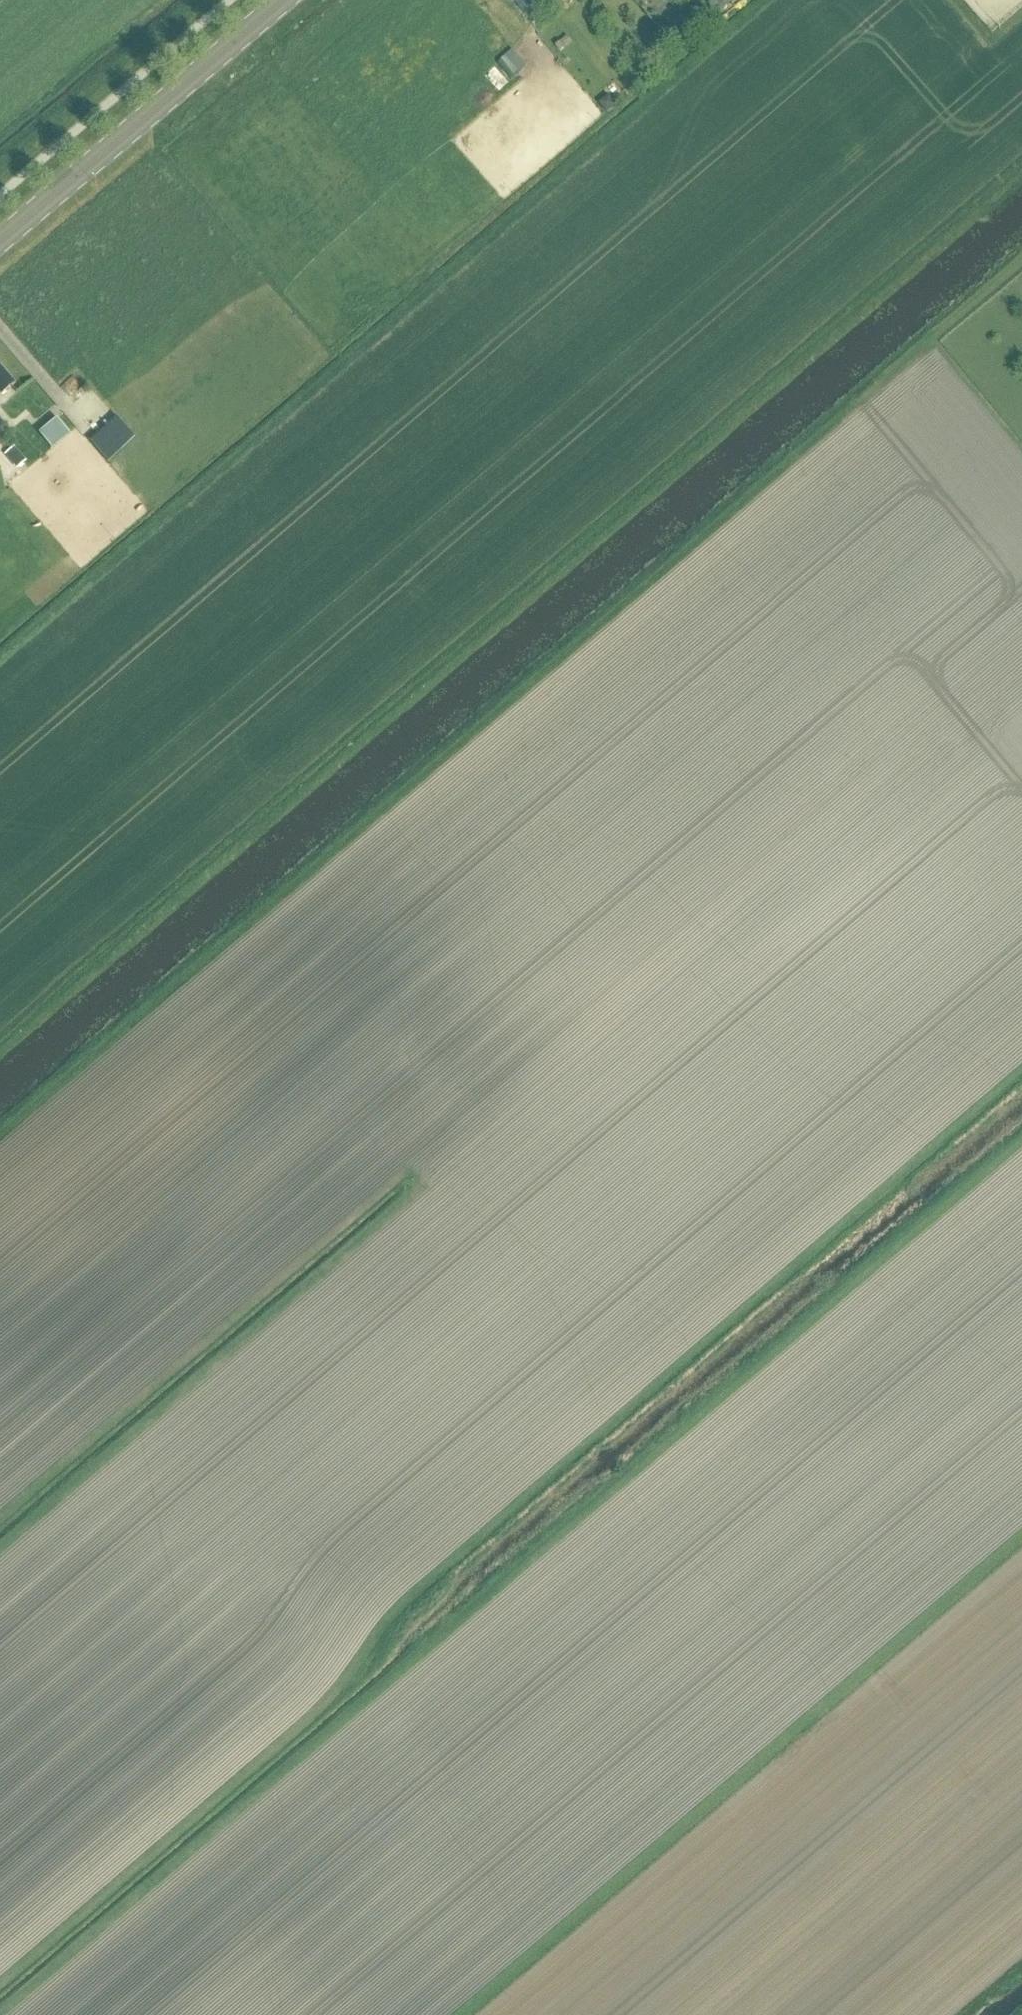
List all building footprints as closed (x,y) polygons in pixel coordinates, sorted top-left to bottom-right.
[(529,20),(550,3),(548,0),(530,0),(526,3),(525,1),(526,0),(512,0),(529,20)] [(718,16),(736,0),(716,0),(709,6),(718,16)] [(1,394),(13,384),(0,368),(0,393),(1,394)] [(37,435),(49,449),(67,434),(55,419),(37,435)] [(20,456),(11,464),(16,470),(26,462),(20,456)]
